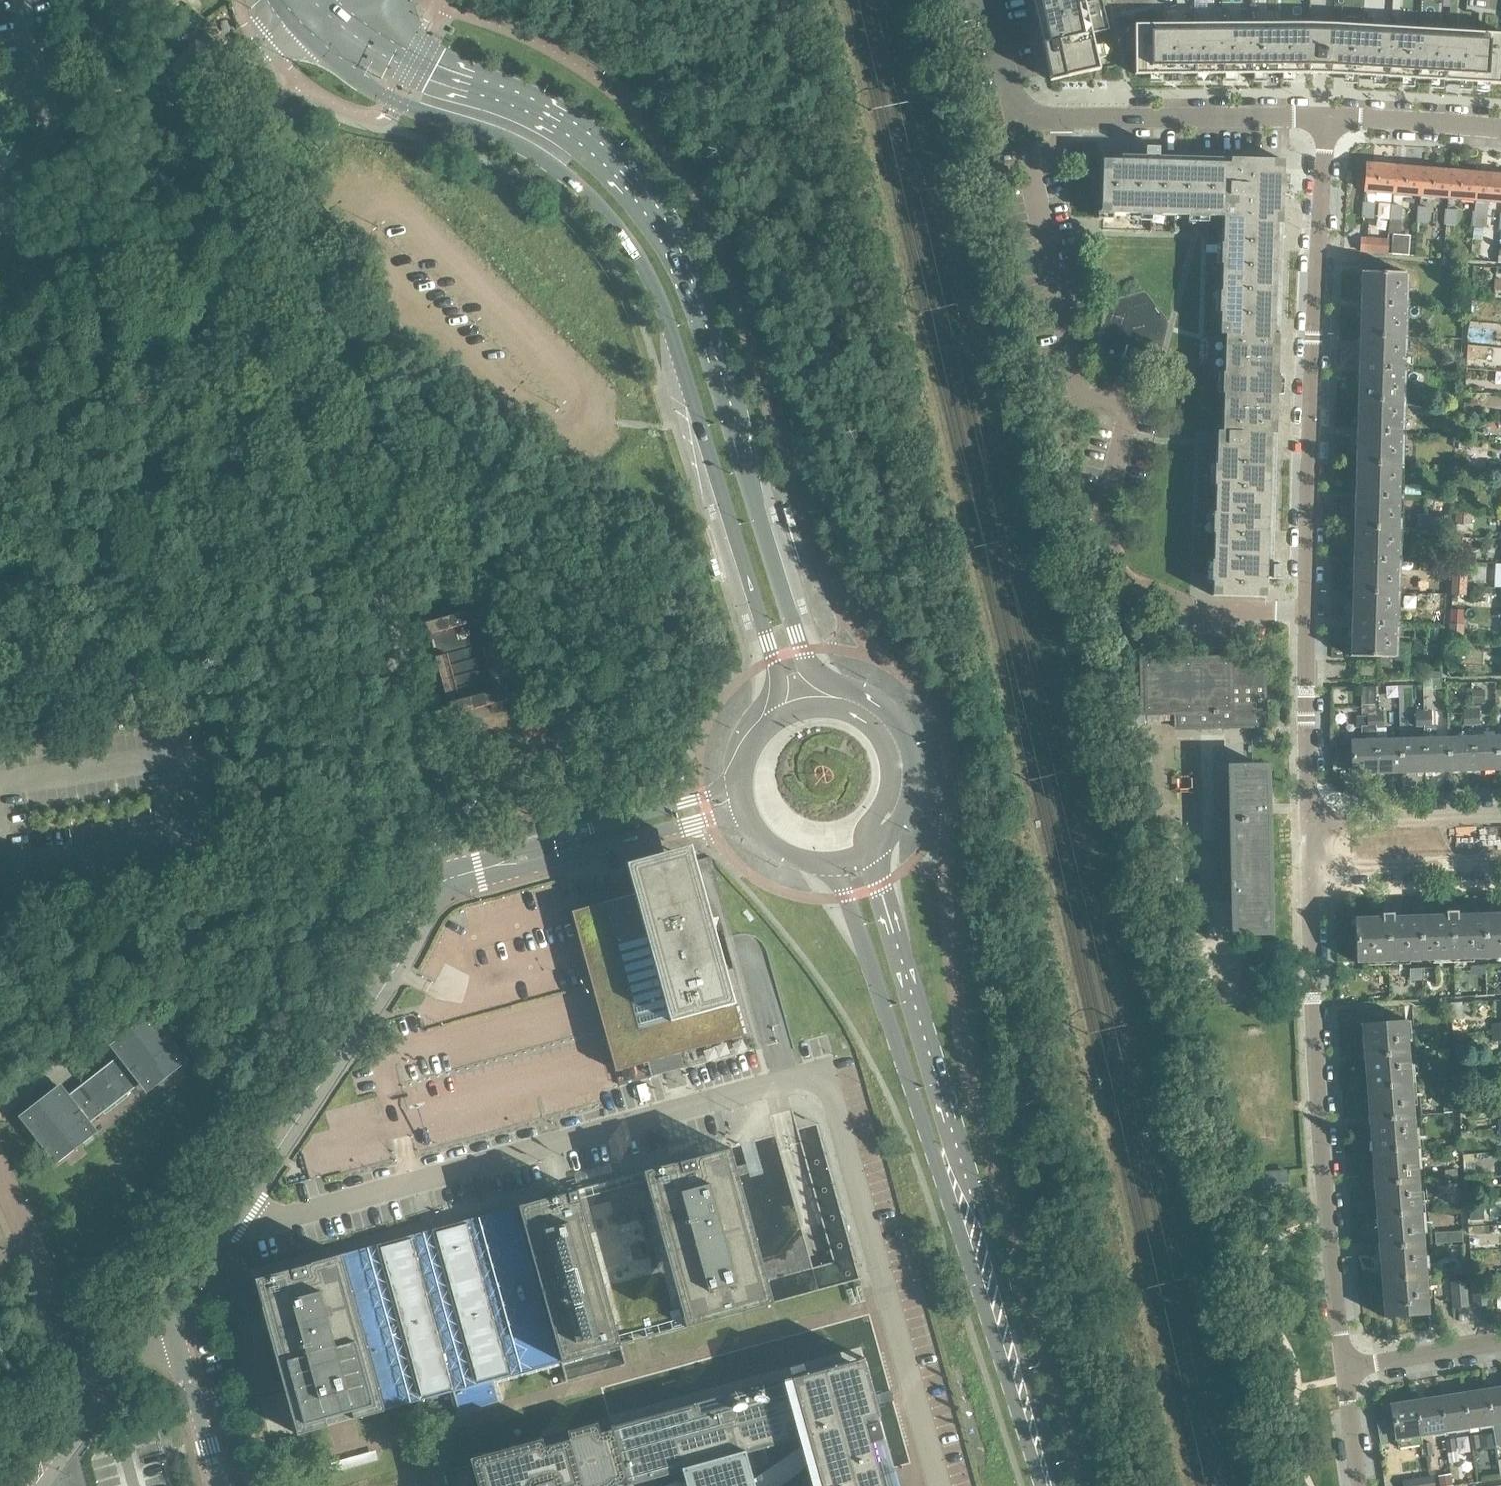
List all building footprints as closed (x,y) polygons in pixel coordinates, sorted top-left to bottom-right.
[(1032,1),(1033,1),(1036,14),(1035,15),(1035,16),(1036,16),(1039,28),(1038,28),(1038,29),(1039,29),(1040,30),(1051,80),(1100,69),(1092,33),(1109,29),(1103,0),(1031,0),(1032,1)] [(1134,20),(1134,71),(1309,70),(1331,71),(1500,81),(1500,30),(1334,20),(1309,19),(1134,20)] [(162,72),(146,89),(167,108),(183,91),(182,90),(187,85),(192,90),(217,63),(196,44),(172,70),(173,72),(168,77),(162,72)] [(1145,155),(1159,156),(1159,147),(1146,147),(1145,155)] [(1101,213),(1203,216),(1224,217),(1283,217),(1284,159),(1159,156),(1145,155),(1122,155),(1121,160),(1103,159),(1101,213)] [(1367,190),(1393,192),(1395,166),(1369,164),(1368,164),(1366,191),(1367,191),(1367,190)] [(1423,169),(1395,166),(1393,192),(1421,194),(1423,169)] [(1421,194),(1448,197),(1450,171),(1423,169),(1421,194)] [(1478,173),(1450,171),(1448,197),(1476,199),(1478,173)] [(1500,201),(1500,175),(1478,173),(1476,199),(1500,201)] [(1364,217),(1375,217),(1376,203),(1365,202),(1364,217)] [(1391,218),(1402,219),(1403,205),(1392,204),(1391,218)] [(1419,220),(1429,221),(1430,207),(1420,206),(1419,220)] [(1446,223),(1456,224),(1457,209),(1447,208),(1446,223)] [(1272,579),(1272,565),(1276,453),(1277,453),(1278,434),(1276,434),(1276,433),(1282,228),(1284,228),(1284,218),(1283,217),(1224,217),(1220,334),(1225,334),(1223,431),(1217,431),(1213,596),(1266,597),(1267,579),(1272,579)] [(1363,238),(1363,237),(1362,237),(1361,251),(1362,251),(1362,250),(1387,252),(1387,253),(1388,239),(1363,238)] [(1468,260),(1468,258),(1445,256),(1445,258),(1444,265),(1467,267),(1468,260)] [(1406,272),(1391,272),(1362,271),(1360,336),(1404,337),(1406,272)] [(1360,336),(1359,363),(1358,400),(1402,401),(1404,337),(1360,336)] [(1358,400),(1358,427),(1356,463),(1400,465),(1402,401),(1358,400)] [(1356,463),(1356,491),(1355,527),(1398,529),(1400,465),(1356,463)] [(1484,464),(1483,476),(1500,478),(1500,466),(1484,464)] [(1471,513),(1472,497),(1452,495),(1452,504),(1458,504),(1458,513),(1471,513)] [(1458,513),(1457,521),(1470,522),(1471,513),(1458,513)] [(1355,527),(1354,555),(1353,591),(1396,592),(1398,529),(1355,527)] [(1469,539),(1456,538),(1456,548),(1468,549),(1469,539)] [(1468,553),(1455,553),(1455,562),(1468,562),(1468,553)] [(1272,565),(1272,579),(1281,579),(1281,566),(1272,565)] [(1453,586),(1466,587),(1467,578),(1454,577),(1453,586)] [(1466,587),(1453,586),(1453,594),(1466,595),(1466,587)] [(1353,591),(1352,628),(1351,656),(1379,657),(1391,657),(1395,657),(1396,592),(1353,591)] [(426,622),(448,704),(451,715),(510,699),(484,606),(426,622)] [(1450,634),(1463,634),(1464,626),(1451,625),(1450,634)] [(1464,637),(1446,637),(1445,651),(1463,651),(1464,637)] [(1391,657),(1379,657),(1379,665),(1390,665),(1391,657)] [(1265,726),(1265,714),(1264,664),(1230,665),(1229,658),(1226,658),(1226,659),(1146,661),(1146,660),(1142,660),(1144,713),(1147,713),(1147,712),(1176,712),(1176,728),(1265,726)] [(1441,678),(1442,671),(1427,670),(1427,677),(1433,678),(1441,678)] [(1441,689),(1441,678),(1433,678),(1422,678),(1423,684),(1423,696),(1424,696),(1432,696),(1432,689),(1441,689)] [(1374,727),(1374,711),(1376,711),(1375,686),(1359,687),(1360,715),(1366,715),(1366,728),(1374,727)] [(1485,690),(1472,690),(1473,704),(1485,703),(1485,690)] [(1463,708),(1464,725),(1472,725),(1471,708),(1463,708)] [(1471,708),(1472,725),(1480,725),(1480,708),(1471,708)] [(1430,709),(1422,710),(1422,726),(1430,726),(1430,709)] [(1413,710),(1414,727),(1422,726),(1422,710),(1413,710)] [(1382,711),(1376,711),(1374,711),(1374,727),(1382,727),(1382,711)] [(1145,726),(1145,714),(1121,715),(1121,726),(1145,726)] [(1474,770),(1498,770),(1497,736),(1473,737),(1474,770)] [(1425,772),(1449,771),(1448,737),(1424,738),(1425,772)] [(1449,771),(1474,770),(1473,737),(1448,737),(1449,771)] [(1401,772),(1425,772),(1424,738),(1400,739),(1401,772)] [(1353,773),(1377,773),(1376,739),(1352,740),(1353,773)] [(1377,773),(1401,772),(1400,739),(1376,739),(1377,773)] [(1263,800),(1266,799),(1265,768),(1261,768),(1260,767),(1237,768),(1232,768),(1232,799),(1233,799),(1233,819),(1219,820),(1221,881),(1235,881),(1235,900),(1234,900),(1235,932),(1239,932),(1264,932),(1264,931),(1268,931),(1268,900),(1266,900),(1266,880),(1267,880),(1266,819),(1264,818),(1263,800)] [(567,895),(572,913),(590,978),(607,1037),(610,1051),(615,1070),(620,1086),(746,1052),(756,1049),(764,1047),(741,966),(726,970),(715,932),(711,918),(719,916),(723,930),(725,938),(733,936),(711,856),(695,861),(691,845),(626,863),(630,878),(567,895)] [(1421,960),(1486,959),(1485,914),(1484,914),(1484,915),(1469,915),(1469,914),(1467,914),(1467,915),(1458,915),(1458,912),(1446,912),(1446,916),(1438,916),(1438,915),(1436,915),(1436,916),(1421,917),(1421,916),(1420,916),(1421,960)] [(1500,913),(1500,914),(1485,915),(1485,914),(1486,959),(1500,958),(1500,914),(1500,913)] [(1358,963),(1358,962),(1421,960),(1420,916),(1420,917),(1405,917),(1405,916),(1403,916),(1403,917),(1394,917),(1393,914),(1382,914),(1382,918),(1373,918),(1373,917),(1372,917),(1372,918),(1356,918),(1355,918),(1357,963),(1358,963)] [(1460,1002),(1449,1003),(1450,1020),(1461,1019),(1460,1002)] [(98,1131),(91,1121),(140,1083),(147,1093),(189,1060),(152,1012),(110,1045),(118,1056),(70,1094),(61,1083),(19,1116),(56,1164),(98,1131)] [(1411,1084),(1406,1020),(1362,1024),(1367,1088),(1411,1084)] [(1493,1032),(1500,1032),(1500,1023),(1492,1024),(1493,1032)] [(1467,1059),(1454,1059),(1455,1083),(1468,1082),(1467,1059)] [(1367,1088),(1369,1115),(1371,1152),(1416,1148),(1411,1084),(1367,1088)] [(649,1337),(686,1327),(818,1290),(812,1269),(767,1281),(762,1260),(781,1255),(801,1229),(775,1136),(755,1141),(764,1173),(750,1177),(746,1164),(741,1144),(730,1147),(606,1181),(649,1337)] [(1371,1152),(1374,1179),(1376,1216),(1420,1212),(1416,1148),(1371,1152)] [(1444,1171),(1444,1179),(1458,1179),(1457,1170),(1444,1171)] [(1288,1192),(1286,1172),(1239,1176),(1241,1196),(1288,1192)] [(499,1401),(493,1380),(649,1337),(606,1181),(558,1194),(557,1189),(547,1192),(549,1197),(452,1223),(342,1253),(255,1278),(260,1298),(250,1300),(252,1309),(263,1306),(286,1391),(298,1434),(383,1410),(453,1391),(459,1412),(499,1401)] [(1481,1203),(1478,1203),(1469,1204),(1469,1215),(1469,1216),(1481,1215),(1481,1203)] [(1376,1216),(1379,1252),(1382,1288),(1426,1285),(1420,1212),(1376,1216)] [(1491,1225),(1492,1234),(1500,1233),(1500,1225),(1491,1225)] [(1474,1305),(1488,1304),(1486,1279),(1472,1280),(1474,1305)] [(1453,1307),(1467,1306),(1465,1281),(1451,1282),(1453,1307)] [(1384,1317),(1428,1313),(1426,1285),(1382,1288),(1384,1317)] [(598,1422),(484,1453),(493,1485),(628,1485),(627,1485),(686,1469),(691,1485),(763,1485),(753,1450),(811,1434),(826,1485),(899,1485),(864,1357),(611,1426),(612,1429),(601,1432),(598,1422)] [(1500,1421),(1500,1389),(1487,1392),(1492,1422),(1500,1421)] [(1487,1392),(1463,1395),(1468,1426),(1492,1422),(1487,1392)] [(1444,1430),(1468,1426),(1463,1395),(1440,1399),(1444,1430)] [(1440,1399),(1416,1403),(1420,1434),(1444,1430),(1440,1399)] [(1422,1444),(1420,1434),(1416,1403),(1392,1406),(1398,1448),(1420,1444),(1422,1444)] [(1388,1420),(1380,1421),(1381,1429),(1390,1428),(1388,1420)] [(1470,1436),(1472,1450),(1481,1449),(1479,1435),(1470,1436)] [(1446,1440),(1448,1454),(1457,1453),(1455,1439),(1446,1440)] [(1429,1442),(1422,1444),(1420,1444),(1423,1458),(1432,1456),(1429,1442)] [(110,1446),(88,1485),(174,1485),(166,1458),(143,1465),(110,1446)] [(1450,1474),(1440,1476),(1441,1485),(1452,1485),(1450,1474)] [(1434,1477),(1402,1481),(1403,1485),(1435,1485),(1434,1477)]
